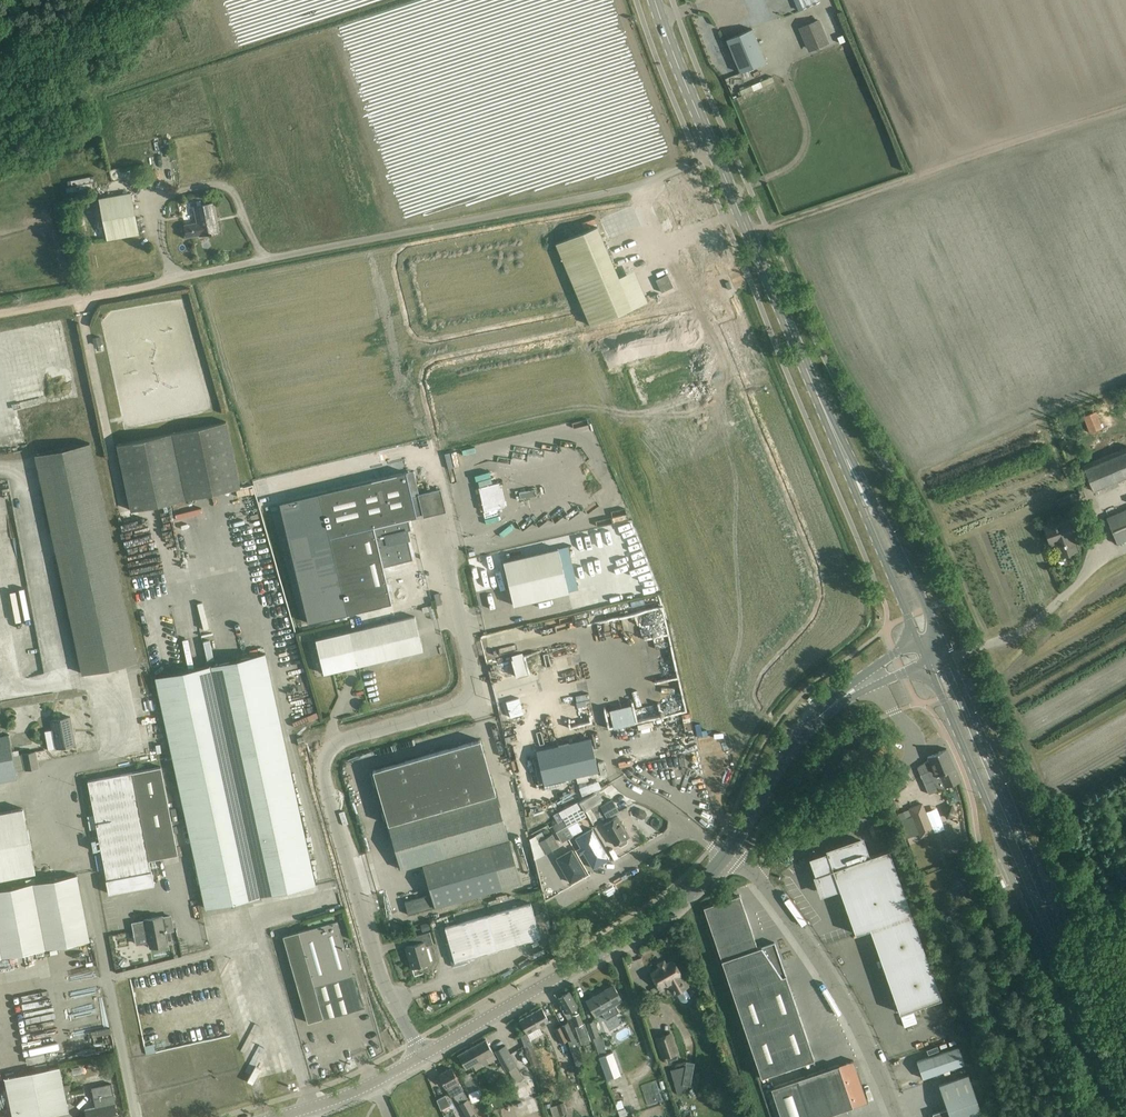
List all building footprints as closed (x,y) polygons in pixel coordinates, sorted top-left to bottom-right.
[(799,10),(819,2),(818,0),(795,0),(799,10)] [(829,44),(819,20),(799,28),(809,52),(829,44)] [(766,62),(752,29),(727,39),(740,72),(766,62)] [(72,180),(72,189),(79,189),(79,186),(92,186),(92,179),(72,180)] [(139,234),(137,223),(132,193),(100,199),(107,239),(139,234)] [(218,232),(216,221),(212,203),(195,206),(198,220),(184,223),(187,236),(200,234),(200,235),(218,232)] [(591,325),(632,308),(647,301),(635,270),(618,275),(597,226),(556,243),(561,253),(591,325)] [(92,338),(94,347),(102,345),(100,336),(92,338)] [(132,510),(240,487),(227,421),(118,444),(132,510)] [(1080,458),(1093,491),(1105,486),(1106,490),(1120,484),(1118,481),(1125,477),(1125,437),(1110,443),(1111,445),(1091,454),(1080,458)] [(36,454),(38,467),(83,673),(137,662),(90,443),(36,454)] [(476,473),(478,484),(491,481),(489,470),(476,473)] [(407,472),(280,502),(309,623),(392,603),(384,566),(413,559),(406,531),(411,530),(409,518),(417,516),(407,472)] [(498,483),(479,487),(484,511),(504,507),(503,501),(505,501),(501,487),(499,487),(498,483)] [(445,509),(439,486),(417,492),(423,515),(445,509)] [(520,499),(537,496),(535,489),(519,492),(520,499)] [(1069,495),(1056,500),(1059,506),(1071,501),(1069,495)] [(1107,518),(1117,544),(1125,540),(1125,510),(1107,518)] [(1067,518),(1044,526),(1049,538),(1053,537),(1060,556),(1077,550),(1070,532),(1072,531),(1067,518)] [(468,551),(477,591),(500,586),(491,545),(468,551)] [(504,561),(514,605),(569,592),(558,548),(504,561)] [(621,558),(631,554),(629,549),(619,553),(621,558)] [(1095,588),(1086,594),(1090,600),(1100,595),(1095,588)] [(638,613),(643,638),(667,633),(660,596),(602,608),(605,620),(638,613)] [(324,673),(357,665),(423,650),(415,616),(349,632),(315,639),(324,673)] [(511,653),(515,675),(527,673),(523,651),(511,653)] [(156,677),(206,908),(316,884),(266,653),(156,677)] [(514,699),(501,701),(503,709),(515,706),(514,699)] [(608,707),(613,726),(636,721),(631,702),(608,707)] [(70,716),(63,718),(52,720),(54,729),(46,731),(49,749),(76,744),(70,716)] [(11,742),(9,732),(0,734),(0,781),(7,780),(18,778),(16,771),(39,767),(36,751),(13,756),(11,742)] [(299,746),(305,744),(303,736),(297,738),(299,746)] [(537,751),(544,783),(598,771),(591,738),(537,751)] [(389,824),(495,793),(480,739),(373,770),(389,824)] [(156,741),(158,750),(165,749),(163,740),(156,741)] [(929,759),(918,767),(921,774),(922,777),(929,794),(961,781),(947,748),(928,757),(929,759)] [(636,756),(624,759),(625,765),(638,763),(636,756)] [(132,772),(88,780),(107,879),(106,879),(109,893),(155,884),(152,870),(151,870),(145,838),(174,833),(161,767),(132,772)] [(579,801),(581,804),(585,812),(601,802),(595,792),(579,801)] [(944,794),(935,797),(938,807),(947,803),(944,794)] [(389,826),(402,869),(423,863),(432,893),(405,901),(409,916),(436,908),(436,907),(501,888),(522,882),(499,806),(496,795),(389,826)] [(612,799),(602,805),(601,806),(607,817),(619,811),(612,799)] [(578,801),(559,812),(562,818),(581,807),(578,801)] [(922,804),(909,808),(913,817),(925,812),(922,804)] [(947,818),(955,815),(951,806),(943,809),(947,818)] [(599,807),(587,814),(592,824),(599,820),(605,817),(599,807)] [(0,813),(0,878),(36,871),(23,808),(0,813)] [(636,817),(642,819),(645,818),(647,814),(645,810),(639,808),(636,809),(634,813),(636,817)] [(908,812),(899,815),(904,827),(912,824),(908,812)] [(630,836),(618,816),(603,824),(615,845),(618,843),(619,844),(621,845),(627,842),(627,840),(626,838),(630,836)] [(563,819),(558,822),(568,839),(573,835),(567,825),(563,819)] [(645,821),(638,825),(645,838),(652,834),(645,821)] [(562,842),(568,839),(558,822),(553,825),(562,842)] [(587,829),(572,838),(590,868),(605,860),(594,841),(591,836),(587,829)] [(920,837),(917,830),(907,833),(910,841),(920,837)] [(539,841),(546,853),(559,845),(552,833),(546,837),(543,834),(537,837),(539,841)] [(527,838),(536,857),(544,853),(535,834),(527,838)] [(918,851),(915,841),(909,843),(913,853),(918,851)] [(820,859),(816,866),(819,874),(818,874),(824,891),(839,886),(855,934),(869,929),(899,1013),(941,998),(889,850),(866,858),(861,843),(827,855),(828,856),(820,859)] [(572,850),(556,859),(570,883),(585,874),(572,850)] [(90,940),(77,874),(0,890),(0,957),(90,940)] [(814,1059),(775,942),(758,947),(740,895),(704,907),(761,1077),(814,1059)] [(447,946),(449,955),(452,966),(469,961),(468,957),(541,937),(538,926),(531,903),(510,909),(445,927),(450,945),(447,946)] [(133,923),(136,936),(148,934),(150,947),(168,944),(166,931),(173,929),(171,915),(163,917),(163,915),(145,919),(145,920),(133,923)] [(353,975),(338,920),(284,935),(308,1022),(324,1017),(315,985),(340,978),(349,1000),(352,1001),(354,1008),(365,1004),(353,975)] [(428,922),(421,924),(423,931),(430,929),(428,922)] [(433,943),(430,931),(411,937),(416,936),(418,942),(406,946),(412,968),(430,962),(426,946),(433,943)] [(676,992),(677,992),(681,1000),(684,1002),(686,1002),(688,1000),(690,998),(690,995),(685,987),(687,986),(681,976),(682,975),(673,960),(652,972),(661,987),(671,982),(674,987),(673,987),(674,989),(673,989),(674,991),(675,991),(676,992)] [(614,984),(587,1000),(592,1010),(596,1016),(602,1012),(606,1020),(620,1012),(615,1004),(623,1000),(619,994),(614,984)] [(561,1006),(565,1013),(568,1019),(573,1017),(580,1037),(582,1043),(591,1040),(589,1034),(585,1022),(583,1023),(578,1006),(578,1005),(570,991),(558,997),(562,1004),(561,1006)] [(542,1007),(520,1019),(526,1029),(527,1032),(536,1027),(540,1025),(543,1023),(549,1020),(547,1017),(542,1007)] [(591,1038),(592,1037),(599,1035),(594,1020),(586,1023),(591,1038)] [(568,1022),(561,1025),(567,1040),(574,1037),(568,1022)] [(560,1043),(567,1040),(561,1025),(554,1028),(560,1043)] [(672,1032),(655,1038),(662,1059),(664,1058),(666,1063),(678,1058),(676,1054),(679,1053),(672,1032)] [(575,1037),(567,1040),(576,1065),(584,1062),(575,1037)] [(458,1054),(464,1064),(466,1068),(480,1060),(484,1066),(489,1063),(486,1057),(494,1052),(486,1038),(458,1054)] [(513,1083),(523,1078),(505,1043),(495,1049),(513,1083)] [(958,1047),(916,1061),(922,1078),(964,1063),(958,1047)] [(600,1056),(607,1078),(621,1074),(613,1051),(600,1056)] [(771,1088),(781,1116),(823,1116),(853,1107),(867,1102),(852,1060),(839,1065),(771,1088)] [(14,1116),(35,1116),(69,1110),(67,1102),(73,1101),(70,1083),(64,1085),(60,1066),(5,1077),(14,1116)] [(682,1084),(685,1066),(671,1070),(677,1094),(683,1092),(683,1087),(683,1084),(682,1084)] [(440,1074),(445,1084),(450,1093),(452,1096),(453,1095),(455,1099),(460,1103),(459,1104),(466,1116),(465,1116),(477,1116),(468,1098),(464,1092),(462,1086),(457,1077),(452,1068),(440,1074)] [(939,1084),(947,1108),(932,1114),(934,1116),(983,1116),(968,1074),(939,1084)] [(464,1083),(467,1090),(470,1098),(482,1092),(476,1079),(464,1083)] [(114,1094),(112,1083),(92,1087),(95,1098),(114,1094)] [(436,1097),(441,1108),(450,1104),(446,1093),(436,1097)] [(620,1099),(615,1101),(620,1114),(625,1112),(620,1099)] [(567,1113),(564,1102),(557,1104),(560,1115),(567,1113)] [(118,1114),(117,1114),(114,1103),(86,1109),(88,1116),(118,1116),(118,1114)]
